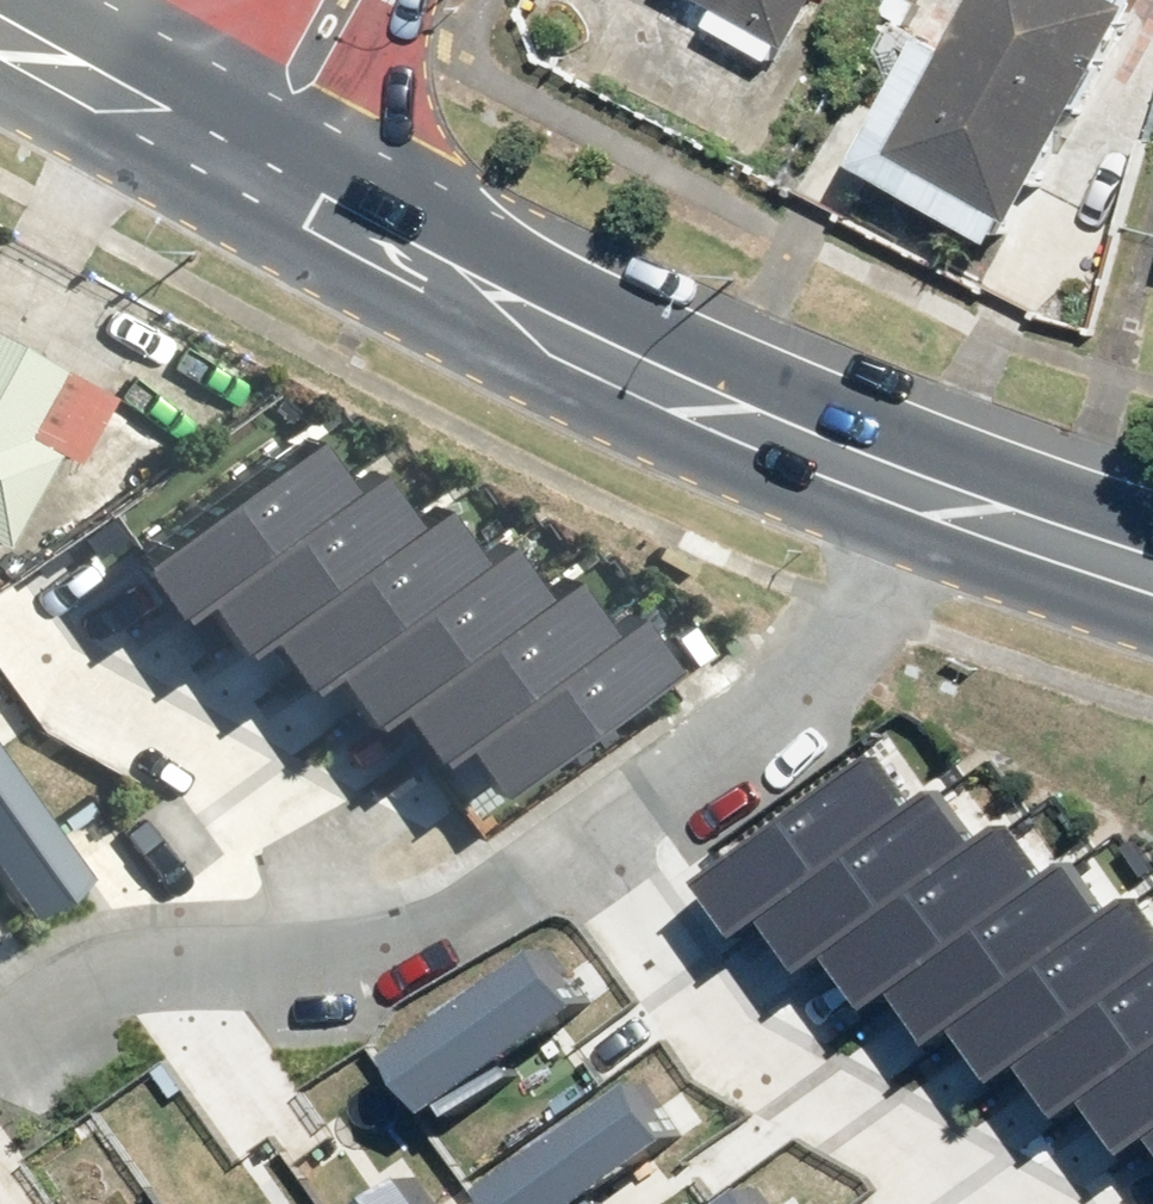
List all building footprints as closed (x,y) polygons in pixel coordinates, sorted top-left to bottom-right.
[(796,35),(815,0),(732,0),(796,35)] [(916,137),(1033,206),(1152,5),(1152,4),(1147,0),(998,0),(916,137)] [(50,468),(57,472),(65,458),(72,462),(111,388),(0,330),(0,535),(11,541),(50,468)] [(301,421),(122,549),(158,598),(185,580),(337,471),(301,421)] [(337,471),(185,580),(222,631),(246,613),(399,504),(362,453),(337,471)] [(399,504),(246,613),(287,671),(312,655),(466,543),(425,486),(399,504)] [(466,543),(312,655),(351,708),(379,689),(533,579),(493,524),(466,543)] [(533,579),(379,689),(417,742),(442,722),(595,616),(556,562),(533,579)] [(595,616),(442,722),(477,772),(656,648),(621,598),(595,616)] [(899,751),(720,880),(756,929),(783,911),(935,802),(899,751)] [(13,906),(69,865),(0,768),(0,888),(13,906)] [(935,802),(783,911),(820,962),(844,944),(997,835),(960,784),(935,802)] [(997,835),(844,944),(885,1002),(910,986),(1064,874),(1022,817),(997,835)] [(1064,874),(910,986),(949,1039),(976,1020),(1130,909),(1091,855),(1064,874)] [(976,1020),(1015,1073),(1040,1053),(1152,975),(1152,893),(1130,909),(976,1020)] [(555,937),(408,1040),(447,1095),(594,992),(555,937)] [(1040,1053),(1075,1103),(1106,1083),(1152,1049),(1152,975),(1040,1053)] [(1106,1083),(1145,1138),(1152,1133),(1152,1049),(1106,1083)] [(506,1176),(525,1203),(584,1203),(692,1128),(653,1073),(506,1176)] [(382,1203),(453,1203),(428,1170),(382,1203)] [(715,1203),(771,1203),(752,1178),(715,1203)]
